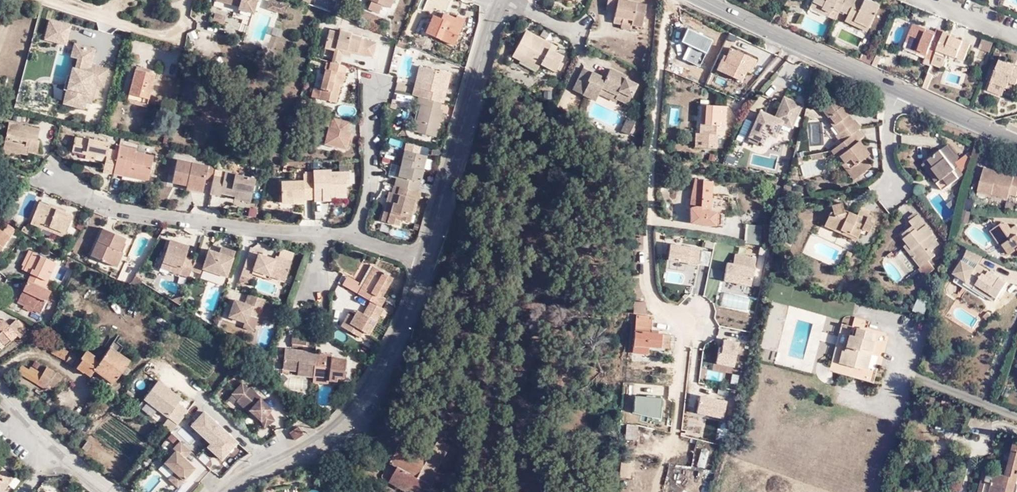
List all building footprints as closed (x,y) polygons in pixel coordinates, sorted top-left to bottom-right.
[(215,1),(237,8),(237,11),(239,12),(238,15),(248,18),(249,15),(252,16),(257,0),(215,0),(215,1)] [(372,1),(382,5),(389,8),(393,0),(370,0),(372,1)] [(632,27),(642,29),(646,7),(627,3),(623,3),(623,0),(607,0),(606,6),(616,9),(615,14),(613,26),(622,27),(622,22),(633,25),(632,27)] [(831,12),(833,8),(815,0),(813,0),(812,3),(831,12)] [(839,16),(843,7),(846,0),(815,0),(833,8),(831,12),(839,16)] [(843,7),(849,10),(858,14),(857,16),(871,22),(880,1),(879,0),(846,0),(843,7)] [(368,9),(379,13),(382,5),(372,1),(368,9)] [(266,12),(281,17),(284,10),(268,5),(266,12)] [(858,14),(849,10),(846,17),(869,27),(871,22),(857,16),(858,14)] [(912,18),(920,21),(923,15),(914,12),(912,18)] [(223,19),(213,16),(212,23),(220,25),(223,19)] [(443,16),(442,20),(454,25),(456,21),(443,16)] [(454,25),(442,20),(433,17),(426,34),(454,46),(465,23),(457,19),(456,21),(454,25)] [(933,48),(936,49),(946,26),(935,23),(934,27),(920,21),(912,18),(905,37),(929,46),(927,51),(931,53),(933,48)] [(47,19),(42,38),(66,45),(71,25),(47,19)] [(631,33),(632,27),(633,25),(622,22),(622,27),(621,31),(631,33)] [(936,49),(946,53),(948,49),(964,54),(971,39),(951,31),(951,29),(946,26),(936,49)] [(329,31),(325,47),(351,54),(372,59),(376,45),(362,41),(362,39),(351,37),(351,35),(340,32),(339,34),(329,31)] [(979,42),(988,45),(992,36),(983,32),(979,42)] [(513,60),(521,64),(523,58),(540,67),(555,75),(563,60),(556,56),(551,53),(552,48),(525,34),(513,60)] [(903,42),(927,51),(929,46),(905,37),(903,42)] [(398,42),(408,46),(409,41),(400,38),(398,42)] [(95,49),(76,44),(73,56),(79,58),(76,69),(73,68),(65,103),(85,108),(86,102),(92,103),(96,85),(104,87),(109,70),(91,65),(95,49)] [(334,52),(332,63),(340,65),(342,56),(349,58),(351,54),(325,47),(324,49),(334,52)] [(717,68),(741,79),(745,70),(750,71),(755,59),(730,47),(726,56),(723,54),(717,68)] [(936,49),(934,54),(944,58),(946,53),(936,49)] [(1003,81),(1010,84),(1012,79),(1016,81),(1016,64),(997,55),(988,75),(1003,81)] [(523,58),(521,64),(537,73),(540,67),(523,58)] [(332,63),(330,62),(324,83),(322,90),(318,89),(314,88),(312,98),(336,105),(340,88),(343,76),(346,76),(348,67),(340,65),(332,63)] [(419,67),(414,87),(419,89),(424,68),(419,67)] [(414,87),(412,96),(418,98),(439,103),(442,104),(450,73),(439,70),(438,72),(424,68),(419,89),(414,87)] [(129,93),(148,98),(154,74),(135,69),(129,93)] [(617,97),(615,101),(626,105),(635,87),(624,82),(625,78),(608,71),(605,80),(583,71),(573,93),(596,104),(599,97),(601,90),(617,97)] [(1001,86),(1003,81),(988,75),(986,79),(1001,86)] [(614,103),(615,101),(617,97),(601,90),(599,97),(614,103)] [(147,103),(148,98),(129,93),(128,97),(147,103)] [(439,103),(418,98),(416,104),(420,105),(413,132),(434,137),(441,110),(438,110),(439,103)] [(790,126),(799,106),(783,99),(774,118),(790,126)] [(857,131),(860,129),(856,123),(854,124),(851,126),(845,118),(848,116),(838,100),(822,112),(828,121),(829,120),(839,137),(837,138),(838,140),(834,142),(838,148),(857,131)] [(725,106),(705,104),(704,122),(700,123),(699,133),(694,133),(693,147),(715,148),(717,134),(723,135),(724,122),(721,122),(721,114),(725,114),(725,106)] [(759,143),(769,121),(754,114),(744,136),(759,143)] [(851,126),(854,124),(848,116),(845,118),(851,126)] [(350,123),(333,118),(330,129),(328,128),(324,144),(324,145),(345,151),(348,142),(350,134),(347,133),(350,123)] [(619,133),(629,138),(635,124),(626,118),(619,133)] [(117,121),(111,119),(109,127),(116,129),(117,121)] [(26,150),(26,151),(34,153),(37,140),(35,140),(37,129),(6,122),(1,144),(26,150)] [(324,144),(328,128),(324,127),(320,143),(324,144)] [(863,140),(857,131),(838,148),(834,152),(838,159),(842,157),(846,163),(857,180),(871,167),(865,160),(862,155),(866,152),(860,143),(863,140)] [(165,147),(167,142),(150,139),(149,144),(165,147)] [(95,155),(106,157),(107,152),(108,146),(88,142),(88,143),(74,140),(71,153),(81,155),(82,155),(82,152),(86,153),(85,156),(84,160),(93,162),(95,155)] [(25,155),(26,151),(26,150),(1,144),(0,149),(25,155)] [(403,151),(417,155),(419,148),(404,144),(403,151)] [(941,179),(936,183),(941,191),(961,174),(953,162),(957,159),(946,144),(927,158),(933,166),(932,168),(941,179)] [(134,152),(118,148),(117,154),(115,163),(112,176),(120,178),(122,173),(147,179),(152,159),(133,155),(134,152)] [(394,178),(393,186),(398,187),(416,192),(425,157),(417,155),(403,151),(399,166),(396,179),(394,178)] [(105,160),(115,163),(117,154),(107,152),(106,157),(105,160)] [(922,163),(936,183),(941,179),(932,168),(933,166),(927,158),(922,163)] [(101,174),(112,176),(115,163),(105,160),(101,174)] [(204,180),(206,168),(176,161),(170,184),(185,188),(186,185),(202,189),(204,180)] [(857,180),(846,163),(842,166),(854,183),(857,180)] [(1007,196),(1008,193),(1015,195),(1016,189),(1016,176),(984,166),(978,189),(1007,196)] [(212,178),(214,170),(206,168),(204,180),(211,182),(212,178)] [(312,200),(312,202),(321,202),(321,199),(321,196),(344,196),(344,185),(347,185),(347,173),(328,173),(328,171),(311,172),(311,182),(312,200)] [(122,173),(120,178),(146,184),(147,179),(122,173)] [(222,180),(212,178),(211,182),(208,195),(218,198),(219,195),(234,198),(250,201),(254,181),(223,174),(222,180)] [(704,184),(686,181),(676,200),(675,224),(700,227),(703,213),(696,211),(698,201),(701,201),(704,184)] [(301,200),(312,200),(311,182),(278,183),(279,204),(291,204),(291,198),(301,198),(301,200)] [(396,194),(391,193),(388,192),(385,202),(392,204),(387,224),(398,226),(399,220),(408,223),(413,200),(416,192),(398,187),(396,194)] [(392,204),(385,202),(381,222),(387,224),(392,204)] [(42,225),(64,233),(71,216),(37,203),(29,223),(41,228),(42,225)] [(826,228),(841,235),(844,231),(860,238),(872,211),(862,207),(858,216),(851,212),(849,215),(847,214),(844,204),(833,206),(835,212),(832,213),(826,228)] [(7,210),(2,215),(6,218),(11,213),(7,210)] [(703,213),(700,227),(708,227),(710,213),(703,213)] [(911,222),(920,216),(918,214),(910,219),(911,222)] [(919,269),(928,273),(934,269),(928,261),(934,256),(933,252),(939,247),(933,237),(934,235),(920,216),(911,222),(915,228),(916,231),(912,233),(910,230),(904,233),(906,238),(905,239),(908,244),(916,256),(913,258),(919,266),(918,267),(919,269)] [(1010,251),(1016,247),(1016,232),(1015,229),(1013,231),(1010,227),(1008,223),(1002,221),(996,224),(1002,232),(999,235),(1010,251)] [(1006,253),(1010,251),(999,235),(1002,232),(996,224),(990,228),(1006,253)] [(63,237),(64,233),(42,225),(41,228),(63,237)] [(747,225),(743,246),(759,249),(762,229),(747,225)] [(0,226),(0,252),(1,253),(17,232),(8,227),(5,231),(0,226)] [(116,250),(119,251),(125,238),(102,228),(89,255),(109,264),(116,250)] [(397,228),(394,235),(405,239),(408,233),(397,228)] [(167,270),(188,277),(190,270),(193,261),(184,258),(186,252),(180,250),(182,245),(169,240),(162,261),(169,264),(167,270)] [(667,262),(698,264),(699,245),(668,243),(667,262)] [(905,246),(913,258),(916,256),(908,244),(905,246)] [(979,263),(984,255),(968,247),(964,254),(966,255),(979,263)] [(205,258),(196,254),(193,261),(190,270),(199,274),(201,269),(225,278),(233,253),(225,249),(222,256),(218,254),(208,250),(205,258)] [(24,263),(28,265),(35,252),(31,250),(24,263)] [(121,252),(119,251),(116,250),(109,264),(114,266),(121,252)] [(32,280),(45,287),(57,263),(35,252),(28,265),(26,269),(35,274),(32,280)] [(733,263),(727,261),(723,280),(751,287),(757,257),(736,253),(733,263)] [(255,261),(246,258),(240,275),(249,278),(250,273),(252,270),(268,276),(269,271),(284,276),(290,262),(274,257),(273,262),(270,261),(270,259),(257,255),(255,261)] [(976,267),(979,263),(966,255),(963,259),(976,267)] [(1007,281),(979,263),(976,267),(963,259),(955,273),(967,281),(969,278),(991,292),(988,296),(996,300),(1007,281)] [(74,269),(77,264),(71,260),(68,266),(74,269)] [(159,268),(167,270),(169,264),(162,261),(159,268)] [(356,284),(359,287),(362,288),(374,267),(368,264),(356,284)] [(359,287),(355,293),(368,301),(377,306),(382,297),(379,296),(389,277),(374,267),(362,288),(359,287)] [(252,270),(250,273),(266,279),(268,276),(252,270)] [(283,281),(284,276),(269,271),(268,276),(283,281)] [(42,310),(51,290),(45,287),(32,280),(30,279),(20,300),(42,310)] [(912,309),(921,314),(929,300),(919,294),(912,309)] [(263,300),(247,295),(244,303),(234,299),(228,316),(245,322),(248,314),(254,316),(257,308),(261,309),(263,300)] [(40,313),(42,310),(20,300),(19,302),(25,305),(25,307),(33,311),(33,309),(40,313)] [(370,327),(380,308),(377,306),(368,301),(361,313),(359,312),(356,316),(353,314),(351,317),(346,314),(341,322),(346,325),(344,329),(357,336),(360,330),(364,324),(370,327)] [(644,302),(633,301),(632,313),(643,314),(644,302)] [(380,308),(388,312),(391,308),(383,304),(380,308)] [(652,317),(635,315),(631,345),(660,348),(662,335),(650,334),(652,317)] [(11,322),(9,324),(5,320),(0,325),(0,349),(1,350),(20,333),(23,336),(30,331),(19,319),(13,324),(11,322)] [(366,334),(370,327),(364,324),(360,330),(366,334)] [(849,356),(845,367),(865,373),(878,334),(855,328),(852,335),(849,334),(844,354),(849,356)] [(305,334),(290,333),(289,340),(304,342),(305,334)] [(662,335),(660,348),(667,349),(669,336),(662,335)] [(718,339),(714,365),(735,367),(738,341),(718,339)] [(296,371),(311,373),(313,350),(314,349),(283,345),(282,361),(296,363),(296,367),(296,371)] [(55,347),(52,354),(72,365),(76,357),(55,347)] [(114,384),(121,373),(126,367),(130,361),(110,347),(98,363),(92,359),(94,356),(86,350),(80,358),(82,360),(76,368),(83,373),(84,372),(89,376),(94,370),(114,384)] [(326,374),(326,377),(335,378),(336,374),(342,374),(344,357),(330,356),(325,355),(326,352),(313,350),(311,373),(326,374)] [(837,365),(845,367),(849,356),(844,354),(841,353),(837,365)] [(34,361),(31,367),(36,370),(39,364),(34,361)] [(25,374),(28,369),(21,364),(18,370),(25,374)] [(30,366),(28,369),(25,374),(37,381),(41,374),(36,370),(31,367),(30,366)] [(41,374),(37,381),(46,387),(50,382),(55,385),(60,377),(45,367),(41,374)] [(126,367),(121,373),(126,377),(130,370),(126,367)] [(706,370),(706,381),(724,381),(724,370),(706,370)] [(188,411),(178,402),(181,399),(157,379),(140,400),(164,419),(166,416),(177,424),(188,411)] [(241,383),(231,395),(237,400),(236,402),(248,413),(249,412),(260,422),(264,429),(275,422),(269,413),(272,411),(259,399),(260,398),(249,388),(248,389),(241,383)] [(663,417),(665,397),(633,394),(631,414),(663,417)] [(722,419),(727,400),(700,394),(696,413),(722,419)] [(205,447),(221,461),(238,442),(203,410),(189,426),(209,443),(205,447)] [(302,425),(292,431),(296,437),(306,432),(302,425)] [(631,427),(626,427),(625,440),(634,441),(635,428),(631,427)] [(180,438),(175,433),(171,437),(176,442),(180,438)] [(1014,480),(1016,468),(1016,441),(1012,439),(1004,475),(983,469),(977,491),(1011,491),(1014,480)] [(86,440),(81,448),(87,452),(92,444),(86,440)] [(187,457),(194,449),(184,440),(176,448),(178,450),(167,461),(177,470),(172,477),(180,485),(197,466),(192,462),(191,463),(188,460),(189,459),(187,457)] [(448,440),(436,460),(410,445),(399,464),(408,469),(403,477),(410,482),(408,488),(415,491),(435,491),(460,447),(448,440)] [(152,461),(149,458),(145,464),(149,467),(152,464),(153,462),(152,461)] [(15,475),(0,463),(0,491),(1,491),(15,475)]
